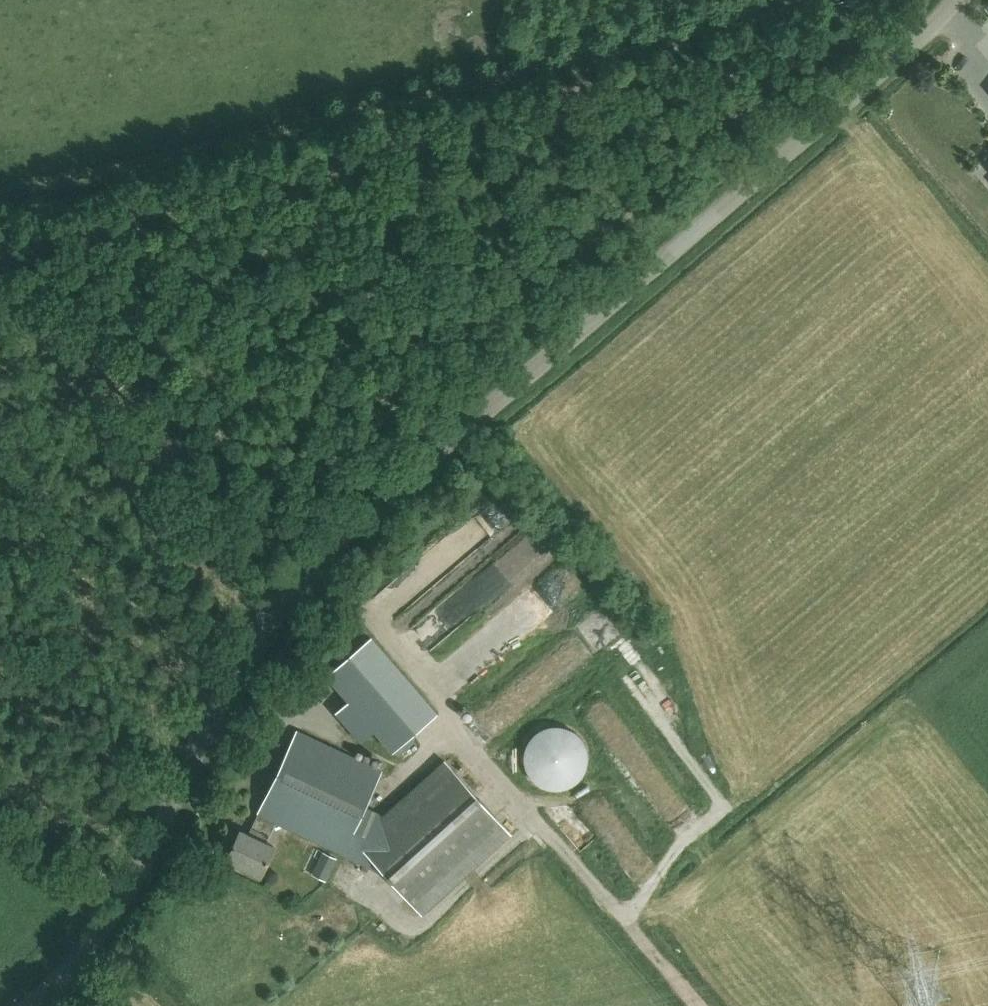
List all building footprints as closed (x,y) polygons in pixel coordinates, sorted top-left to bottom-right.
[(467,621),(556,548),(545,535),(456,607),(467,621)] [(430,629),(410,647),(422,660),(442,641),(430,629)] [(394,751),(438,713),(371,637),(328,675),(394,751)] [(525,691),(493,714),(502,727),(535,704),(525,691)] [(360,742),(375,729),(350,700),(335,712),(360,742)] [(525,750),(524,759),(525,767),(527,771),(532,779),(535,782),(544,788),(554,790),(559,790),(563,789),(571,787),(578,782),(581,779),(586,771),(588,767),(589,762),(589,757),(588,752),(587,747),(585,742),(580,735),(576,732),(570,728),(562,726),(557,725),(547,727),(543,728),(534,734),(531,738),(526,746),(525,750)] [(511,835),(480,798),(447,761),(377,822),(360,815),(381,771),(297,731),(258,812),(260,813),(250,832),(241,828),(227,858),(261,874),(275,846),(265,842),(275,820),(381,870),(381,869),(420,914),(511,835)] [(338,858),(323,851),(312,874),(327,881),(338,858)]
